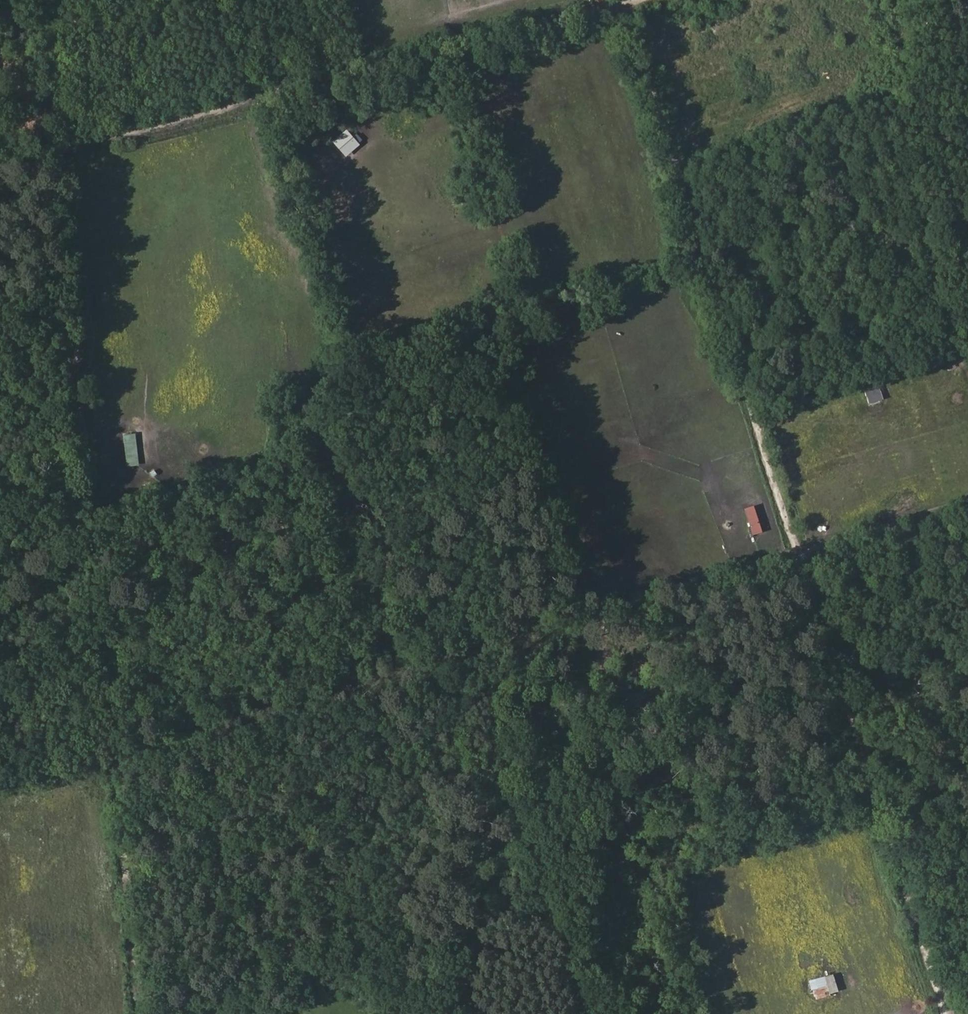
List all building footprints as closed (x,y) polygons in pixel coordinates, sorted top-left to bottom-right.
[(344,156),(358,144),(345,129),(331,141),(344,156)] [(856,388),(857,399),(866,398),(867,402),(882,400),(881,392),(887,391),(887,385),(856,388)] [(786,408),(784,403),(770,407),(773,415),(780,412),(780,410),(786,408)] [(125,467),(138,465),(134,433),(120,434),(125,467)] [(742,508),(751,535),(761,532),(752,505),(742,508)] [(832,973),(808,980),(813,999),(837,992),(832,973)]
